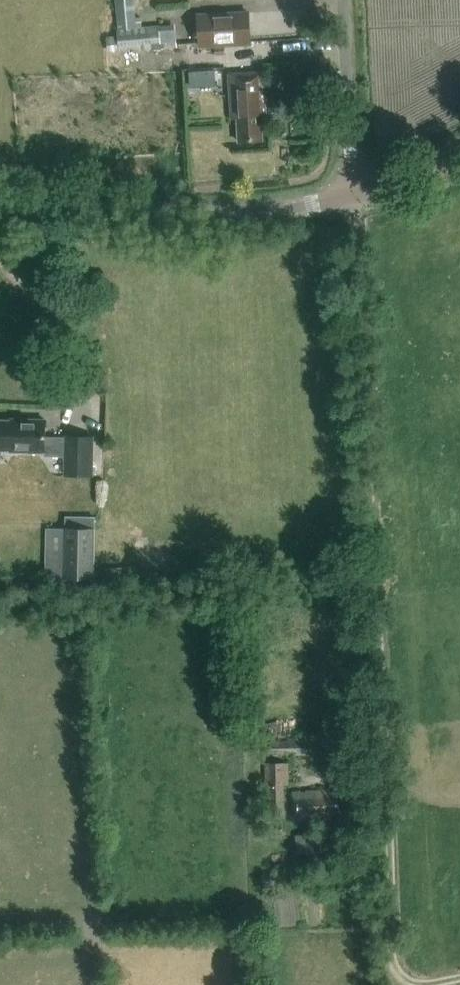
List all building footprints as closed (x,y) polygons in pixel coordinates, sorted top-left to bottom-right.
[(177,47),(175,24),(142,26),(142,17),(135,18),(134,0),(117,0),(119,35),(107,36),(108,52),(177,47)] [(252,44),(250,10),(196,13),(199,47),(252,44)] [(262,125),(267,124),(264,71),(228,73),(231,120),(237,119),(239,141),(263,140),(262,125)] [(45,436),(46,420),(24,419),(24,422),(0,421),(0,448),(10,448),(10,451),(45,452),(45,457),(64,457),(64,476),(94,477),(94,437),(45,436)] [(94,591),(95,516),(64,516),(64,528),(45,527),(44,595),(63,596),(63,591),(94,591)] [(304,740),(271,741),(271,754),(287,754),(287,755),(305,755),(304,740)] [(288,762),(265,763),(267,818),(285,817),(284,786),(289,785),(288,762)] [(332,812),(339,811),(339,794),(330,795),(329,790),(294,792),(295,820),(332,818),(332,812)] [(332,834),(296,835),(296,853),(306,852),(307,871),(334,870),(332,834)]
